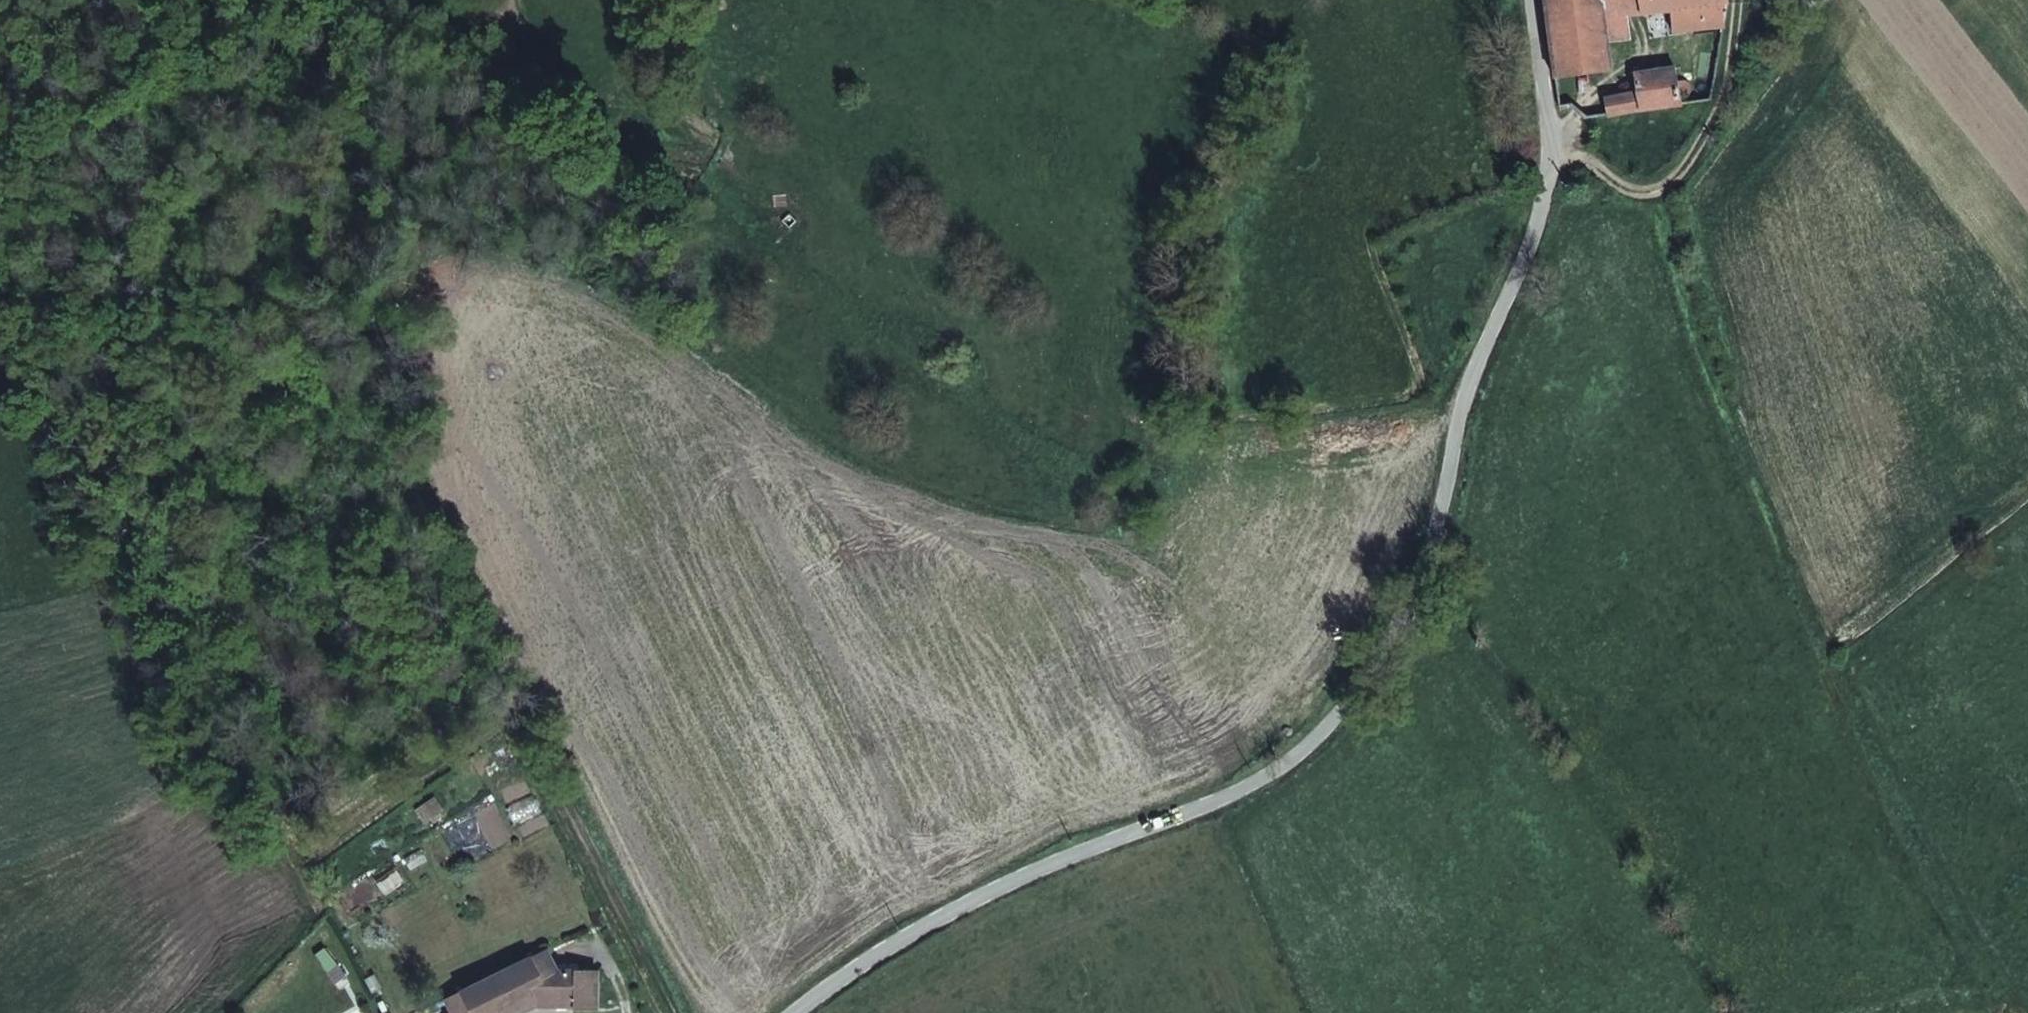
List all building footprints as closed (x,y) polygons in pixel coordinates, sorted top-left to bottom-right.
[(1655,17),(1653,0),(1556,0),(1567,76),(1622,68),(1617,42),(1640,39),(1637,20),(1655,17)] [(1655,17),(1684,12),(1740,4),(1739,0),(1653,0),(1655,17)] [(1687,32),(1738,26),(1741,10),(1740,4),(1684,12),(1687,32)] [(1618,114),(1691,105),(1690,96),(1697,96),(1696,83),(1689,83),(1686,67),(1638,73),(1639,91),(1616,95),(1618,114)] [(566,963),(468,1012),(543,1012),(559,1005),(589,1006),(590,1012),(608,1012),(609,983),(576,985),(566,963)]
